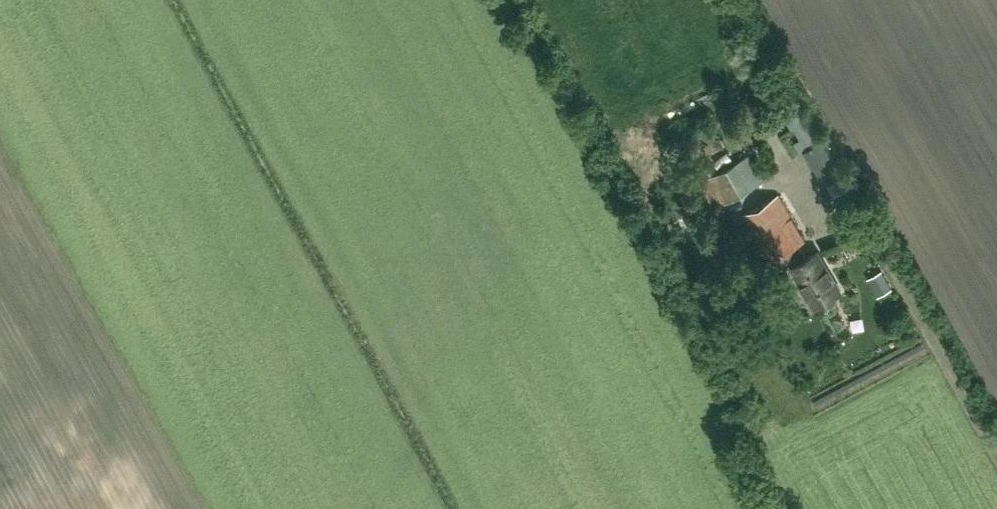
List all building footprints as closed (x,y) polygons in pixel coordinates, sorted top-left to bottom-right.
[(825,185),(844,174),(811,118),(792,128),(799,140),(794,143),(800,153),(804,150),(825,185)] [(723,204),(764,179),(750,155),(709,179),(723,204)] [(814,307),(841,291),(817,251),(809,255),(800,244),(805,240),(779,196),(745,216),(771,260),(785,252),(792,265),(790,267),(814,307)] [(873,278),(884,296),(899,287),(887,269),(873,278)]
